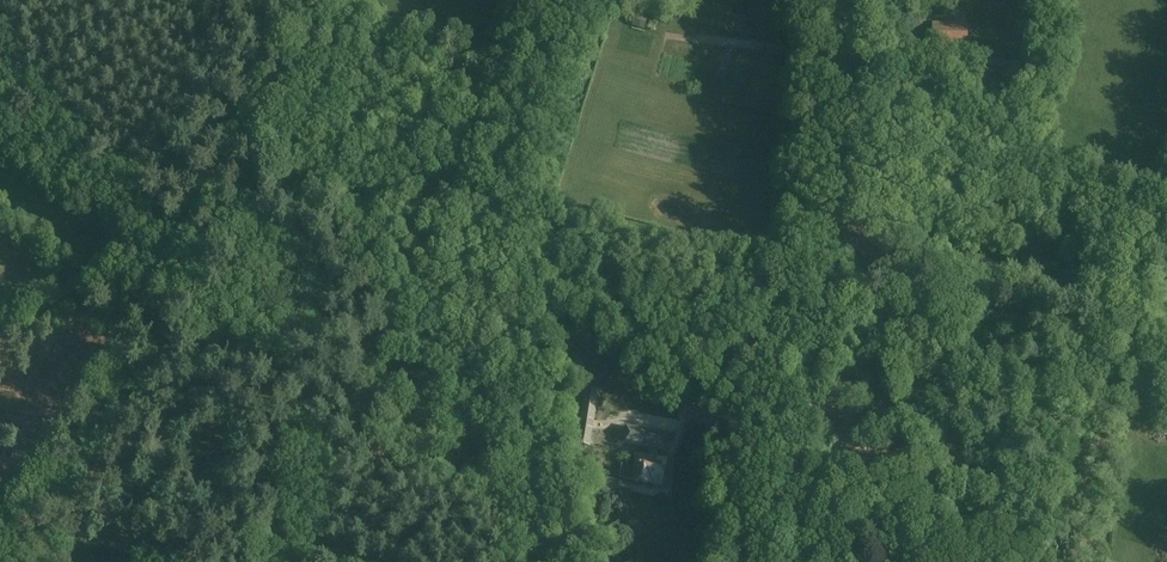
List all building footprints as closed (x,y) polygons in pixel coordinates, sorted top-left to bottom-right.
[(932,24),(932,48),(965,48),(965,24),(932,24)] [(1019,63),(1005,63),(1004,77),(1019,78),(1019,63)] [(583,391),(575,444),(589,446),(589,445),(598,446),(599,436),(591,435),(597,393),(583,391)] [(562,398),(560,411),(571,412),(572,399),(562,398)] [(663,434),(626,427),(623,443),(649,447),(648,452),(651,453),(656,454),(657,449),(661,450),(663,434)] [(656,454),(651,453),(650,457),(636,455),(634,466),(632,480),(652,484),(653,479),(661,481),(665,460),(655,459),(656,454)] [(632,480),(634,466),(623,464),(620,478),(632,480)]
